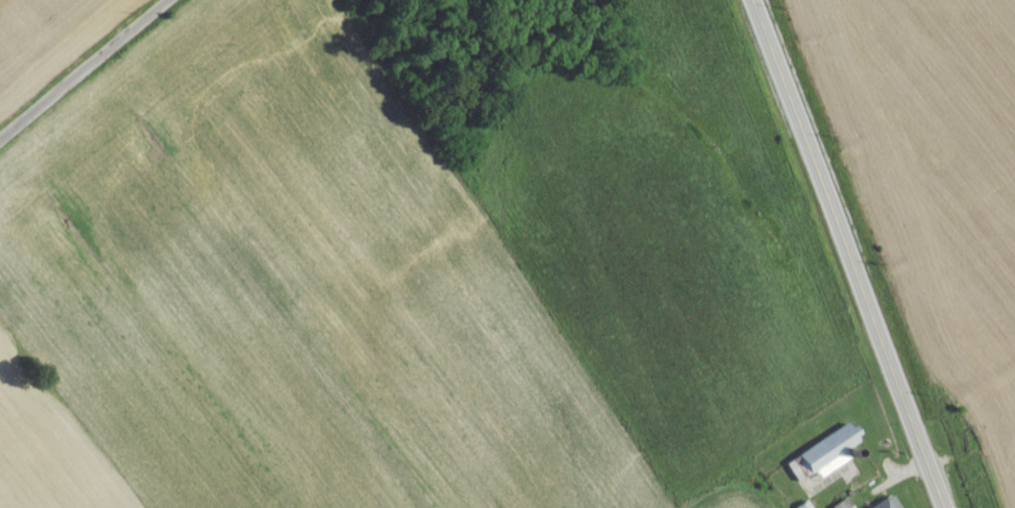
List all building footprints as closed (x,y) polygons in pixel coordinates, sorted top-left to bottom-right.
[(794,462),(811,489),(848,465),(842,457),(859,446),(847,428),(794,462)]
